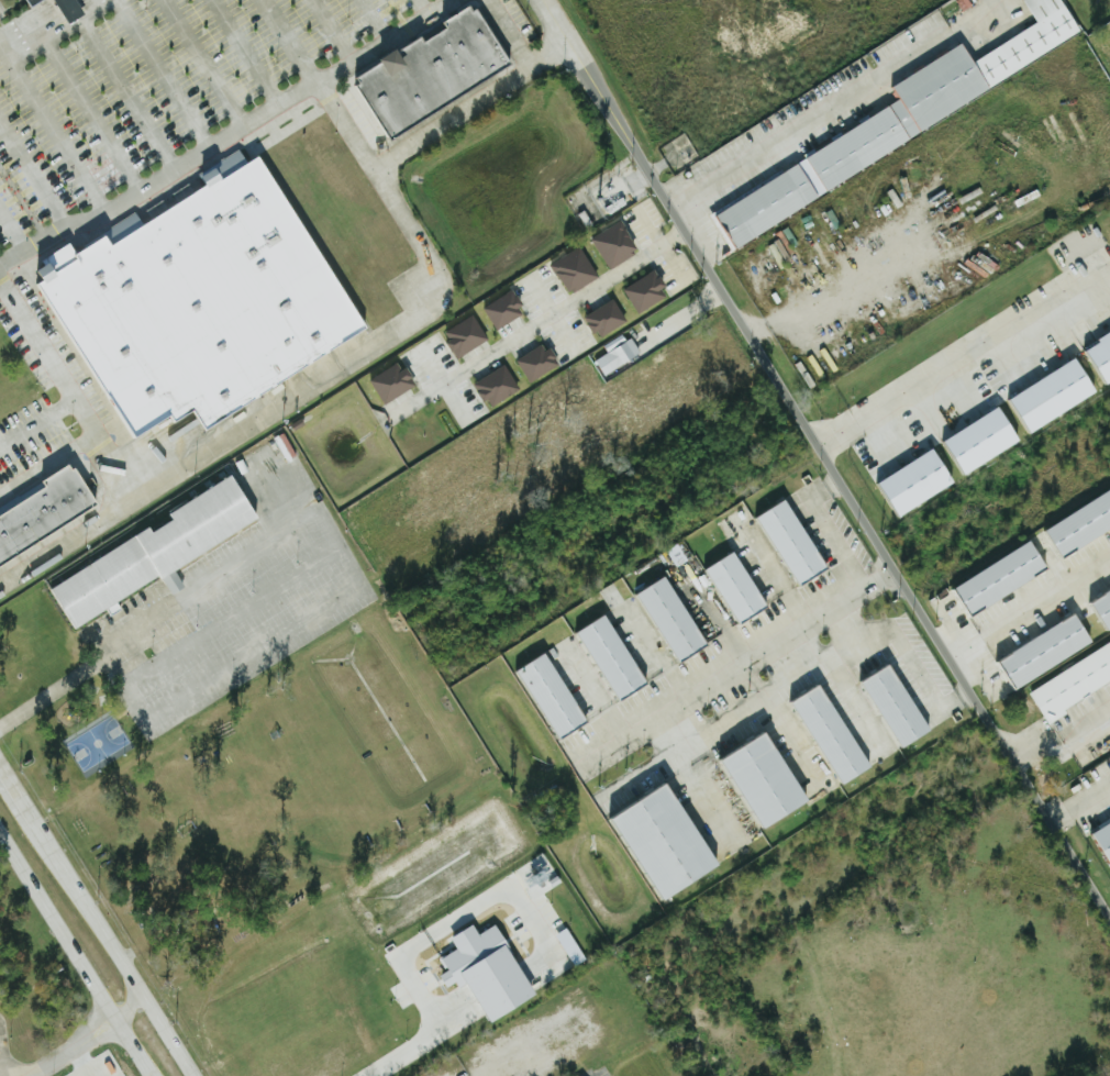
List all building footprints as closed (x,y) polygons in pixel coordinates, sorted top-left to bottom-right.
[(69,24),(85,15),(77,0),(55,0),(69,24)] [(1063,0),(1024,0),(1038,24),(974,60),(966,45),(892,86),(902,103),(808,154),(825,184),(1085,39),(1063,0)] [(44,282),(259,154),(364,329),(202,425),(190,403),(135,436),(44,282)] [(822,200),(801,163),(714,211),(735,248),(822,200)] [(592,236),(606,268),(638,254),(624,222),(592,236)] [(599,278),(579,246),(551,265),(570,296),(599,278)] [(668,298),(657,272),(624,286),(635,313),(668,298)] [(526,316),(515,291),(483,305),(494,329),(526,316)] [(585,315),(597,338),(627,323),(615,300),(585,315)] [(488,341),(473,315),(442,333),(458,359),(488,341)] [(604,345),(608,353),(596,361),(604,376),(640,356),(626,332),(604,345)] [(1085,347),(1104,383),(1109,380),(1109,335),(1085,347)] [(551,349),(546,352),(543,345),(516,360),(528,383),(560,366),(551,349)] [(1099,393),(1080,358),(1012,398),(1032,432),(1099,393)] [(403,371),(398,363),(369,381),(385,405),(418,385),(407,368),(403,371)] [(475,382),(488,408),(519,392),(505,366),(475,382)] [(966,475),(1022,442),(1002,407),(946,440),(966,475)] [(881,482),(901,516),(957,484),(937,449),(881,482)] [(97,504),(0,566),(0,513),(43,486),(40,481),(67,464),(69,469),(73,467),(97,504)] [(75,629),(48,587),(146,526),(149,532),(170,519),(167,513),(229,475),(255,517),(75,629)] [(1047,527),(1063,556),(1109,531),(1109,493),(1047,527)] [(761,517),(800,586),(830,569),(790,500),(761,517)] [(1051,572),(1036,543),(957,585),(973,614),(1051,572)] [(740,624),(770,608),(739,552),(710,569),(740,624)] [(640,594),(679,663),(709,646),(670,577),(640,594)] [(1091,601),(1107,630),(1109,629),(1109,590),(1091,601)] [(579,633),(621,702),(650,684),(608,616),(579,633)] [(1096,645),(1079,616),(1001,659),(1017,689),(1096,645)] [(1028,687),(1047,720),(1109,685),(1109,642),(1028,687)] [(589,724),(549,653),(519,670),(560,741),(589,724)] [(865,683),(904,749),(933,732),(894,666),(865,683)] [(873,769),(825,686),(796,702),(843,786),(873,769)] [(813,803),(771,734),(726,761),(767,830),(813,803)] [(616,819),(666,902),(723,868),(673,785),(616,819)] [(1094,832),(1109,862),(1109,824),(1094,832)] [(540,997),(496,925),(480,935),(474,926),(452,939),(458,949),(441,959),(449,971),(441,976),(448,988),(456,983),(460,988),(469,983),(494,1025),(540,997)]
